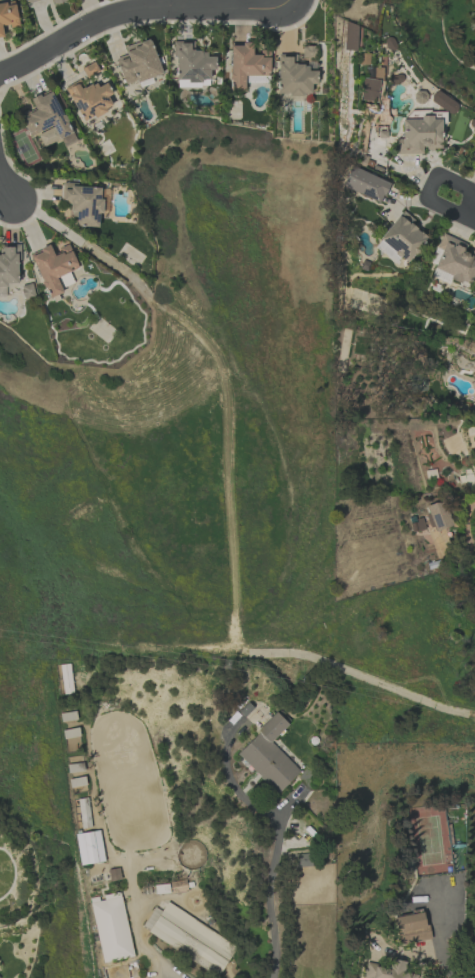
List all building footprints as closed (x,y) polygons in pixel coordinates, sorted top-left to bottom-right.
[(3,37),(2,26),(9,25),(10,27),(18,26),(15,1),(0,3),(0,37),(3,37)] [(162,73),(149,38),(124,47),(126,54),(115,58),(125,86),(162,73)] [(174,80),(209,81),(209,70),(215,70),(215,56),(207,56),(207,51),(190,51),(190,42),(175,42),(174,80)] [(269,76),(269,52),(252,52),(252,43),(242,42),(242,46),(230,45),(229,92),(244,92),(244,76),(269,76)] [(277,95),(311,94),(311,85),(317,84),(317,71),(307,71),(307,65),(296,65),(296,54),(277,54),(277,95)] [(81,69),(86,78),(98,71),(93,62),(81,69)] [(380,67),(366,67),(366,78),(361,78),(360,101),(379,101),(380,67)] [(84,122),(112,106),(107,97),(112,94),(105,82),(97,87),(94,82),(83,88),(78,80),(64,88),(84,122)] [(42,147),(67,137),(70,143),(73,142),(53,89),(30,98),(34,109),(21,114),(30,136),(37,134),(42,147)] [(441,118),(402,118),(402,139),(396,139),(396,154),(422,154),(422,149),(441,149),(441,118)] [(389,183),(350,166),(342,186),(380,203),(389,183)] [(100,227),(101,187),(78,187),(78,183),(62,182),(61,202),(70,202),(69,215),(76,215),(75,226),(100,227)] [(407,264),(427,237),(410,225),(414,220),(401,210),(374,247),(394,263),(399,257),(407,264)] [(470,285),(474,271),(474,249),(442,236),(429,269),(470,285)] [(18,244),(2,244),(2,255),(0,255),(0,297),(5,297),(5,284),(18,284),(18,244)] [(31,254),(49,298),(63,293),(56,277),(78,268),(68,244),(58,248),(59,252),(53,255),(50,246),(31,254)] [(451,277),(433,269),(430,276),(448,283),(451,277)] [(426,506),(434,532),(451,526),(443,501),(426,506)] [(60,665),(63,694),(73,693),(70,664),(60,665)] [(76,720),(75,712),(60,713),(61,721),(76,720)] [(236,753),(276,794),(299,771),(270,742),(288,724),(276,713),(236,753)] [(71,793),(86,791),(85,777),(69,779),(71,793)] [(79,799),(80,828),(90,827),(89,798),(79,799)] [(75,834),(80,865),(104,861),(99,830),(75,834)] [(293,868),(312,866),(311,854),(292,855),(293,868)] [(133,957),(121,897),(90,903),(102,963),(133,957)] [(236,946),(166,903),(161,912),(154,907),(141,929),(218,976),(236,946)] [(429,940),(425,912),(395,916),(398,944),(429,940)] [(418,975),(418,977),(365,977),(368,962),(381,965),(383,957),(408,962),(405,973),(418,975)]
